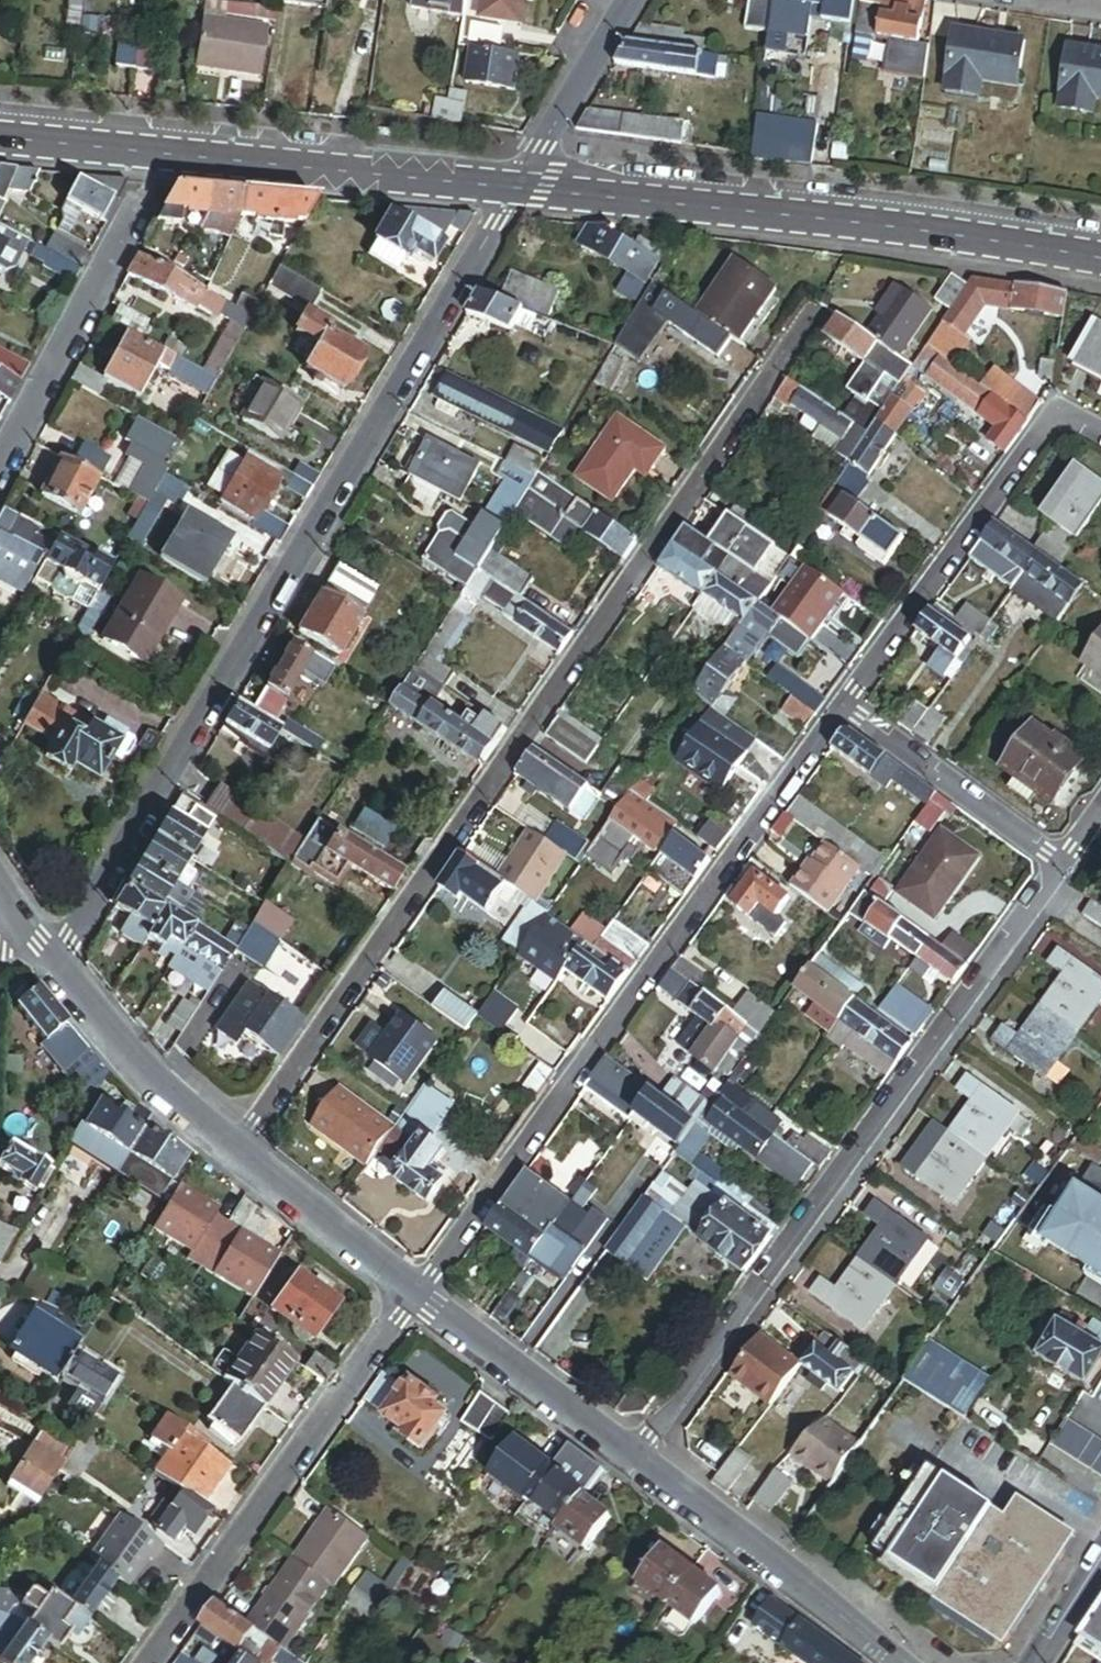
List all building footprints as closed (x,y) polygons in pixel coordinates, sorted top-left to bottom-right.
[(279,5),(325,12),(327,0),(280,0),(279,5)] [(456,0),(413,0),(411,13),(453,20),(456,0)] [(453,20),(463,22),(466,0),(456,0),(453,20)] [(479,22),(521,29),(526,0),(482,0),(479,22)] [(747,33),(768,36),(771,15),(773,16),(775,4),(775,0),(751,0),(747,33)] [(773,16),(772,25),(850,37),(851,27),(855,0),(825,0),(824,11),(775,4),(773,16)] [(775,4),(824,11),(825,0),(775,0),(775,4)] [(851,27),(858,28),(862,0),(855,0),(851,27)] [(858,28),(857,37),(879,41),(886,0),(862,0),(858,28)] [(920,0),(886,0),(879,41),(891,42),(920,47),(928,1),(920,0)] [(204,17),(277,25),(278,11),(206,3),(204,17)] [(231,71),(230,79),(262,83),(270,33),(203,23),(197,66),(231,71)] [(472,28),(469,45),(503,51),(506,34),(472,28)] [(639,29),(630,44),(676,51),(712,56),(714,45),(692,42),(693,36),(639,29)] [(1026,44),(958,34),(948,95),(983,100),(985,86),(1019,91),(1026,44)] [(920,47),(891,42),(886,77),(925,84),(930,49),(920,47)] [(676,51),(630,44),(618,66),(673,73),(676,51)] [(116,76),(134,79),(138,51),(120,48),(116,76)] [(138,51),(134,79),(154,82),(158,54),(138,51)] [(515,94),(520,59),(472,51),(466,86),(515,94)] [(712,56),(676,51),(673,73),(709,79),(712,56)] [(1061,121),(1091,125),(1094,110),(1100,111),(1100,56),(1071,52),(1061,121)] [(713,56),(712,56),(709,79),(708,80),(727,83),(731,59),(713,56)] [(197,66),(196,74),(230,79),(231,71),(197,66)] [(466,97),(453,94),(450,108),(464,110),(466,97)] [(439,106),(435,123),(461,127),(464,110),(450,108),(439,106)] [(625,118),(590,113),(578,134),(622,141),(623,132),(625,118)] [(779,128),(774,163),(813,168),(820,128),(759,117),(758,125),(779,128)] [(669,124),(625,118),(623,132),(666,139),(669,124)] [(623,132),(622,141),(682,149),(685,127),(669,124),(666,139),(623,132)] [(758,125),(753,160),(774,163),(779,128),(758,125)] [(0,172),(0,202),(5,193),(28,194),(36,175),(0,172)] [(128,182),(77,178),(58,214),(60,221),(55,230),(67,236),(81,211),(105,224),(128,182)] [(206,218),(209,191),(176,187),(164,210),(188,212),(188,216),(206,218)] [(242,194),(209,191),(206,218),(223,219),(224,216),(240,218),(242,194)] [(278,198),(242,194),(240,218),(250,218),(257,219),(257,223),(275,225),(278,198)] [(317,203),(278,198),(275,225),(287,226),(294,226),(294,223),(305,225),(317,203)] [(188,212),(164,210),(156,226),(179,227),(195,236),(199,229),(206,218),(188,216),(188,212)] [(475,218),(392,210),(374,240),(378,242),(406,258),(408,259),(412,252),(433,264),(444,244),(442,242),(452,225),(466,233),(475,218)] [(206,218),(199,229),(214,230),(231,237),(240,218),(224,216),(223,219),(206,218)] [(257,219),(250,218),(250,227),(272,231),(273,230),(275,225),(257,223),(257,219)] [(611,233),(612,230),(590,228),(583,240),(586,250),(592,253),(600,251),(601,250),(632,267),(619,292),(638,302),(652,278),(651,277),(665,252),(643,241),(640,248),(611,233)] [(81,269),(88,256),(52,238),(46,250),(81,269)] [(406,258),(378,242),(369,257),(397,274),(406,258)] [(0,255),(0,280),(16,249),(6,244),(0,255)] [(74,284),(81,269),(46,250),(35,245),(28,257),(45,265),(43,268),(74,284)] [(236,310),(138,257),(128,276),(194,312),(196,308),(212,316),(216,308),(222,311),(218,318),(229,324),(202,374),(204,375),(218,382),(252,318),(236,310)] [(177,258),(174,264),(179,267),(182,260),(177,258)] [(182,260),(179,267),(185,270),(188,263),(182,260)] [(324,289),(283,264),(272,283),(312,308),(324,289)] [(735,265),(698,318),(732,342),(739,347),(777,294),(735,265)] [(513,273),(502,300),(539,315),(551,319),(562,292),(513,273)] [(956,275),(939,301),(955,312),(972,286),(956,275)] [(1016,310),(1015,285),(977,279),(972,286),(955,312),(931,348),(943,357),(949,362),(967,335),(969,336),(988,306),(1016,310)] [(1071,294),(1015,285),(1016,310),(1067,319),(1071,294)] [(879,314),(884,318),(903,289),(898,286),(879,314)] [(698,318),(653,287),(640,305),(650,312),(668,325),(719,360),(732,342),(698,318)] [(870,338),(902,359),(935,311),(903,289),(884,318),(870,338)] [(469,314),(509,330),(512,325),(528,334),(539,315),(502,300),(481,293),(469,314)] [(243,296),(236,310),(252,318),(259,305),(243,296)] [(120,308),(111,324),(139,339),(148,323),(120,308)] [(321,345),(330,331),(333,326),(310,312),(298,331),(321,345)] [(668,325),(650,312),(643,322),(661,335),(668,325)] [(870,338),(839,317),(826,337),(870,367),(871,365),(891,378),(905,387),(917,369),(902,359),(870,338)] [(645,331),(631,323),(613,351),(627,360),(645,331)] [(366,352),(330,331),(321,345),(308,367),(344,388),(366,352)] [(1091,352),(1100,359),(1100,337),(1091,352)] [(180,362),(164,353),(162,358),(126,339),(104,381),(139,400),(156,369),(169,376),(173,368),(178,371),(182,363),(180,362)] [(164,353),(180,362),(187,349),(169,339),(162,352),(164,353)] [(943,357),(931,348),(917,369),(930,377),(943,357)] [(30,364),(0,349),(0,371),(21,382),(30,364)] [(607,392),(627,360),(613,351),(593,384),(607,392)] [(985,389),(949,362),(935,380),(995,425),(987,436),(992,439),(991,442),(1008,455),(1031,424),(985,389)] [(871,365),(870,367),(853,392),(864,399),(873,405),(874,402),(891,378),(871,365)] [(102,383),(78,370),(71,383),(95,396),(102,383)] [(10,402),(21,382),(0,371),(0,397),(10,402)] [(985,389),(1031,424),(1043,406),(998,371),(985,389)] [(211,394),(218,382),(204,375),(197,387),(211,394)] [(521,413),(447,375),(434,399),(439,401),(457,410),(509,437),(516,424),(521,413)] [(891,378),(874,402),(889,412),(897,400),(905,387),(891,378)] [(853,465),(874,434),(851,419),(790,380),(769,409),(780,416),(785,409),(792,410),(821,429),(843,444),(836,454),(853,465)] [(311,407),(282,390),(259,427),(288,445),(311,407)] [(881,423),(887,414),(873,405),(864,399),(851,419),(874,434),(881,423)] [(900,435),(915,412),(897,400),(889,412),(887,414),(881,423),(900,435)] [(452,419),(457,410),(439,401),(434,409),(452,419)] [(533,419),(521,413),(516,424),(527,430),(533,419)] [(179,449),(182,444),(139,421),(137,425),(179,449)] [(620,421),(580,481),(615,504),(636,472),(641,465),(652,472),(666,452),(620,421)] [(900,435),(881,423),(874,434),(853,465),(835,492),(844,498),(855,482),(859,485),(863,479),(866,474),(871,478),(900,435)] [(165,474),(179,449),(137,425),(127,443),(137,449),(130,462),(146,471),(131,498),(138,502),(147,507),(165,474)] [(538,475),(563,433),(553,428),(536,455),(518,444),(509,460),(537,476),(538,475)] [(815,439),(836,454),(843,444),(821,429),(815,439)] [(430,440),(411,477),(444,493),(461,502),(480,465),(430,440)] [(74,467),(99,481),(110,462),(84,448),(74,467)] [(294,475),(251,449),(246,457),(280,477),(289,483),(294,475)] [(223,498),(221,500),(255,520),(252,526),(282,544),(291,528),(265,513),(259,514),(280,477),(246,457),(243,463),(228,454),(207,489),(223,498)] [(74,467),(61,460),(43,494),(81,515),(99,481),(74,467)] [(537,476),(509,460),(500,475),(505,478),(483,513),(505,525),(513,514),(537,476)] [(115,489),(131,498),(146,471),(130,462),(115,489)] [(315,488),(322,477),(300,464),(294,475),(315,488)] [(641,465),(636,472),(647,480),(652,472),(641,465)] [(1100,512),(1100,489),(1077,473),(1045,519),(1058,529),(1079,543),(1100,512)] [(190,488),(165,474),(147,507),(137,524),(128,541),(141,548),(167,501),(179,508),(190,488)] [(309,498),(315,488),(294,475),(289,483),(288,486),(309,498)] [(537,476),(513,514),(569,553),(583,533),(565,521),(577,502),(538,475),(537,476)] [(404,492),(436,509),(444,493),(411,477),(404,492)] [(855,482),(844,498),(854,504),(868,483),(863,479),(859,485),(855,482)] [(854,504),(844,498),(835,492),(822,511),(866,541),(879,521),(854,504)] [(147,507),(138,502),(128,519),(137,524),(147,507)] [(624,562),(637,544),(577,502),(565,521),(583,533),(624,562)] [(736,506),(729,517),(749,530),(757,520),(736,506)] [(3,510),(0,515),(0,550),(36,570),(54,538),(3,510)] [(505,525),(483,513),(476,524),(455,511),(449,513),(441,527),(442,533),(426,561),(467,586),(477,570),(505,525)] [(161,560),(207,587),(216,571),(226,554),(234,540),(188,513),(161,560)] [(731,559),(753,573),(754,571),(771,545),(749,530),(729,517),(727,516),(709,544),(731,559)] [(879,521),(866,541),(860,549),(887,567),(906,539),(879,521)] [(1036,554),(996,526),(982,546),(1027,577),(1041,557),(1036,554)] [(731,559),(709,544),(687,529),(675,547),(719,577),(731,559)] [(1070,556),(1079,543),(1058,529),(1049,542),(1070,556)] [(791,558),(797,549),(777,536),(771,545),(791,558)] [(1046,540),(1036,554),(1041,557),(1060,570),(1070,556),(1049,542),(1046,540)] [(111,570),(58,541),(48,557),(60,564),(56,572),(62,575),(61,577),(64,585),(72,590),(81,590),(83,587),(97,595),(100,590),(111,570)] [(771,545),(754,571),(774,584),(791,558),(771,545)] [(1027,577),(982,546),(971,562),(1015,594),(1027,577)] [(719,577),(675,547),(662,566),(706,596),(719,577)] [(798,548),(797,549),(791,558),(801,565),(808,554),(798,548)] [(0,550),(0,583),(22,596),(36,570),(0,550)] [(499,561),(488,553),(477,570),(490,579),(497,584),(517,599),(524,603),(532,593),(501,572),(497,578),(491,573),(499,561)] [(226,554),(216,571),(226,576),(235,560),(226,554)] [(60,564),(48,557),(34,582),(47,589),(51,597),(64,605),(73,605),(88,613),(97,595),(83,587),(81,590),(72,590),(64,585),(61,577),(62,575),(56,572),(60,564)] [(1087,589),(1060,570),(1041,557),(1027,577),(1073,609),(1087,589)] [(753,573),(731,559),(719,577),(740,591),(753,573)] [(340,567),(323,595),(363,619),(380,591),(340,567)] [(490,579),(477,570),(467,586),(452,610),(465,618),(481,593),(490,579)] [(781,621),(815,644),(847,597),(808,571),(776,617),(781,621)] [(759,606),(772,586),(753,573),(740,591),(719,577),(706,596),(747,624),(759,606)] [(1073,609),(1027,577),(1015,594),(1014,595),(1060,627),(1073,609)] [(497,584),(490,579),(481,593),(488,598),(497,584)] [(181,604),(141,580),(105,642),(146,666),(181,604)] [(517,599),(497,584),(488,598),(485,602),(506,617),(517,599)] [(112,596),(100,590),(97,595),(88,613),(66,651),(78,658),(112,596)] [(363,619),(323,595),(300,634),(339,659),(363,619)] [(747,624),(706,596),(698,608),(739,635),(747,624)] [(573,637),(524,603),(517,599),(506,617),(504,619),(559,657),(573,637)] [(759,606),(747,624),(739,635),(728,652),(748,665),(768,635),(770,636),(781,621),(776,617),(759,606)] [(972,643),(977,636),(959,623),(937,608),(932,615),(972,643)] [(981,640),(992,625),(969,609),(959,623),(977,636),(981,640)] [(445,664),(472,622),(465,618),(452,610),(426,651),(445,664)] [(972,643),(932,615),(918,636),(941,653),(957,664),(972,643)] [(944,682),(950,686),(978,648),(972,643),(957,664),(944,682)] [(293,739),(299,729),(278,714),(298,679),(314,688),(323,686),(331,671),(323,666),(290,646),(251,713),(293,739)] [(445,664),(426,651),(415,668),(445,690),(456,672),(445,664)] [(728,694),(748,665),(728,652),(697,698),(716,710),(724,716),(729,709),(721,704),(728,694)] [(944,682),(957,664),(941,653),(931,667),(932,673),(944,682)] [(1092,669),(1100,676),(1100,657),(1092,669)] [(795,699),(807,707),(816,695),(793,679),(788,686),(784,683),(780,689),(795,699)] [(431,709),(402,689),(389,707),(419,727),(431,709)] [(736,699),(728,694),(721,704),(729,709),(736,699)] [(100,733),(39,699),(23,728),(53,745),(47,758),(70,771),(73,766),(101,781),(115,756),(118,751),(126,756),(130,755),(137,742),(136,739),(128,734),(129,733),(108,721),(100,733)] [(808,731),(819,716),(807,707),(795,699),(785,714),(808,731)] [(251,713),(237,705),(224,726),(249,741),(267,752),(273,755),(277,749),(281,751),(285,753),(293,739),(251,713)] [(900,728),(913,738),(930,714),(916,705),(900,728)] [(460,755),(482,723),(470,715),(467,720),(456,712),(452,718),(433,706),(431,709),(419,727),(460,755)] [(177,720),(181,713),(172,707),(167,715),(177,720)] [(724,716),(716,710),(706,725),(750,755),(760,740),(724,716)] [(913,738),(929,749),(947,724),(931,713),(930,714),(913,738)] [(482,770),(506,734),(484,719),(482,723),(460,755),(482,770)] [(587,766),(599,748),(559,720),(546,738),(587,766)] [(750,755),(706,725),(680,763),(724,793),(750,755)] [(249,741),(224,726),(220,732),(245,747),(249,741)] [(293,739),(314,751),(320,741),(299,729),(293,739)] [(1055,742),(1038,730),(1009,768),(1020,777),(1040,793),(1054,803),(1084,764),(1067,751),(1071,746),(1060,737),(1055,742)] [(872,781),(887,760),(852,735),(843,737),(833,751),(872,781)] [(267,752),(249,741),(245,747),(264,758),(267,752)] [(588,785),(536,749),(517,776),(570,812),(588,785)] [(118,751),(115,756),(123,761),(126,756),(118,751)] [(887,760),(872,781),(886,791),(893,782),(928,807),(931,803),(936,795),(887,760)] [(639,779),(643,774),(625,761),(601,794),(619,807),(631,791),(639,779)] [(1040,793),(1020,777),(1013,787),(1033,802),(1040,793)] [(656,791),(639,779),(631,791),(648,803),(656,791)] [(218,787),(204,810),(213,816),(238,833),(288,866),(303,843),(218,787)] [(648,803),(631,791),(619,807),(609,822),(642,846),(654,854),(676,823),(648,803)] [(950,805),(936,795),(931,803),(945,813),(950,805)] [(194,811),(197,806),(182,796),(157,840),(190,860),(212,823),(210,821),(194,811)] [(826,846),(837,831),(796,802),(785,817),(826,846)] [(945,813),(931,803),(928,807),(916,824),(930,834),(945,813)] [(197,806),(194,811),(210,821),(213,816),(204,810),(197,806)] [(351,829),(378,847),(389,831),(362,813),(351,829)] [(565,854),(575,861),(588,842),(557,821),(544,840),(565,854)] [(402,876),(317,822),(303,843),(288,866),(288,867),(306,879),(310,872),(335,888),(348,867),(391,894),(402,876)] [(642,846),(609,822),(585,855),(610,873),(624,854),(629,847),(637,853),(642,846)] [(719,855),(731,838),(713,825),(701,841),(719,855)] [(544,840),(530,830),(496,879),(517,894),(530,902),(531,903),(565,854),(544,840)] [(875,882),(886,866),(837,831),(826,846),(857,869),(875,882)] [(935,920),(980,856),(944,831),(899,895),(935,920)] [(687,900),(713,863),(677,838),(651,874),(687,900)] [(185,869),(190,860),(157,840),(142,864),(175,885),(185,869)] [(825,913),(857,869),(826,846),(794,890),(825,913)] [(629,847),(624,854),(632,860),(637,853),(629,847)] [(517,894),(496,879),(463,856),(440,889),(460,903),(464,897),(488,914),(503,894),(513,900),(517,894)] [(175,885),(142,864),(127,889),(161,909),(175,885)] [(194,874),(185,869),(175,885),(185,890),(194,874)] [(789,902),(754,877),(732,909),(776,941),(787,926),(777,919),(789,902)] [(177,918),(191,894),(185,890),(175,885),(161,909),(165,911),(177,918)] [(161,909),(127,889),(114,910),(152,933),(165,911),(161,909)] [(530,902),(517,894),(513,900),(525,909),(530,902)] [(918,959),(931,941),(866,894),(851,915),(868,927),(863,934),(885,950),(892,940),(918,959)] [(544,914),(545,913),(531,903),(530,902),(525,909),(503,941),(518,952),(544,914)] [(279,943),(280,944),(292,925),(264,904),(252,923),(279,943)] [(1096,906),(1087,921),(1100,930),(1100,909),(1096,906)] [(167,942),(181,951),(194,929),(177,918),(165,911),(152,933),(148,940),(162,949),(167,942)] [(585,942),(581,940),(544,914),(518,952),(516,953),(557,982),(564,972),(578,953),(585,942)] [(279,943),(252,923),(234,952),(261,969),(279,943)] [(593,923),(581,940),(585,942),(593,948),(598,951),(609,935),(593,923)] [(181,951),(220,974),(233,952),(194,929),(181,951)] [(953,934),(942,949),(968,968),(979,953),(953,934)] [(632,975),(643,959),(609,935),(598,951),(632,975)] [(112,975),(123,982),(145,945),(134,938),(112,975)] [(955,986),(968,968),(942,949),(931,941),(918,959),(929,968),(938,974),(955,986)] [(177,958),(181,951),(167,942),(162,949),(177,958)] [(611,1005),(632,975),(598,951),(593,948),(586,958),(578,953),(564,972),(611,1005)] [(1042,1010),(1079,1037),(1100,1005),(1100,984),(1060,955),(1050,969),(1064,979),(1042,1010)] [(865,989),(821,958),(812,970),(856,1002),(865,989)] [(918,959),(910,971),(921,979),(929,968),(918,959)] [(715,987),(680,962),(672,974),(690,987),(707,999),(715,987)] [(929,968),(921,979),(930,985),(938,974),(929,968)] [(856,1002),(812,970),(796,993),(840,1024),(856,1002)] [(278,1058),(303,1023),(249,985),(216,1031),(236,1045),(244,1034),(278,1058)] [(749,1029),(735,1019),(707,999),(690,987),(677,1005),(707,1027),(713,1031),(735,1048),(749,1029)] [(880,1013),(916,1039),(935,1013),(898,987),(880,1013)] [(67,1024),(37,989),(17,1007),(46,1042),(52,1037),(67,1024)] [(473,1015),(474,1014),(441,990),(429,1008),(462,1031),(473,1015)] [(192,998),(188,1005),(196,1010),(201,1004),(192,998)] [(474,1014),(473,1015),(492,1028),(503,1012),(484,999),(474,1014)] [(762,1039),(777,1019),(749,999),(735,1019),(749,1029),(759,1037),(762,1039)] [(167,1025),(181,1034),(196,1010),(188,1005),(183,1001),(167,1025)] [(913,1043),(856,1002),(840,1024),(897,1065),(913,1043)] [(1079,1037),(1042,1010),(1019,1042),(1005,1031),(995,1046),(1046,1082),(1079,1037)] [(402,1017),(372,1058),(409,1085),(439,1043),(402,1017)] [(67,1024),(52,1037),(74,1064),(63,1073),(82,1097),(73,1105),(83,1119),(93,1100),(108,1073),(67,1024)] [(897,1065),(840,1024),(827,1041),(843,1052),(845,1049),(887,1079),(897,1065)] [(713,1031),(707,1027),(687,1055),(692,1059),(713,1031)] [(729,1079),(759,1037),(749,1029),(735,1048),(718,1071),(729,1079)] [(718,1071),(735,1048),(713,1031),(692,1059),(715,1076),(718,1071)] [(542,1100),(559,1075),(536,1059),(519,1084),(542,1100)] [(653,1096),(607,1063),(591,1085),(637,1118),(653,1096)] [(755,1072),(744,1065),(720,1098),(779,1140),(783,1134),(778,1131),(783,1125),(773,1119),(733,1090),(739,1081),(745,1086),(755,1072)] [(973,1106),(951,1137),(986,1163),(1019,1118),(969,1081),(958,1096),(973,1106)] [(675,1082),(661,1101),(698,1128),(704,1120),(712,1109),(675,1082)] [(452,1105),(424,1085),(394,1128),(376,1153),(399,1169),(391,1180),(428,1205),(444,1182),(428,1171),(443,1151),(427,1140),(452,1105)] [(312,1128),(367,1166),(376,1153),(394,1128),(339,1089),(312,1128)] [(697,1129),(698,1128),(661,1101),(653,1096),(637,1118),(633,1124),(648,1135),(653,1128),(683,1149),(697,1129)] [(789,1147),(779,1140),(720,1098),(712,1109),(704,1120),(739,1145),(799,1189),(815,1166),(789,1147)] [(128,1121),(93,1100),(83,1119),(69,1145),(117,1174),(151,1117),(138,1105),(128,1121)] [(151,1117),(117,1174),(168,1203),(180,1185),(173,1181),(187,1156),(159,1139),(165,1129),(151,1117)] [(739,1145),(704,1120),(698,1128),(697,1129),(712,1140),(733,1155),(739,1145)] [(712,1140),(697,1129),(683,1149),(678,1156),(693,1167),(700,1158),(712,1140)] [(797,1137),(789,1147),(815,1166),(821,1170),(832,1156),(808,1139),(805,1143),(797,1137)] [(986,1163),(951,1137),(929,1168),(915,1158),(905,1172),(954,1207),(986,1163)] [(1080,1139),(1070,1153),(1095,1169),(1099,1171),(1100,1168),(1100,1156),(1080,1139)] [(0,1140),(0,1158),(8,1146),(0,1140)] [(0,1158),(0,1168),(19,1180),(17,1183),(33,1194),(48,1172),(8,1146),(0,1158)] [(700,1158),(693,1167),(700,1171),(706,1162),(700,1158)] [(700,1171),(705,1175),(708,1177),(714,1168),(706,1162),(700,1171)] [(1031,1233),(1094,1272),(1100,1276),(1100,1173),(1099,1171),(1095,1169),(1062,1221),(1048,1212),(1031,1233)] [(501,1209),(547,1242),(572,1207),(526,1174),(501,1209)] [(745,1276),(779,1229),(751,1208),(744,1218),(713,1195),(719,1185),(708,1177),(705,1175),(690,1195),(664,1176),(608,1253),(650,1283),(687,1231),(702,1242),(701,1244),(745,1276)] [(587,1186),(577,1179),(566,1195),(576,1202),(577,1200),(587,1186)] [(218,1209),(180,1185),(168,1203),(154,1225),(191,1249),(187,1255),(251,1296),(277,1256),(214,1216),(218,1209)] [(597,1193),(587,1186),(577,1200),(587,1207),(597,1193)] [(587,1207),(577,1200),(576,1202),(572,1207),(547,1242),(532,1263),(550,1276),(559,1264),(572,1245),(559,1235),(562,1230),(568,1234),(587,1207)] [(609,1223),(587,1207),(568,1234),(562,1230),(559,1235),(572,1245),(559,1264),(573,1274),(609,1223)] [(882,1232),(859,1264),(895,1289),(928,1244),(878,1208),(868,1222),(882,1232)] [(532,1263),(547,1242),(501,1209),(486,1230),(517,1253),(532,1263)] [(19,1234),(0,1224),(0,1263),(3,1263),(19,1234)] [(525,1272),(532,1263),(517,1253),(510,1261),(525,1272)] [(559,1264),(550,1276),(564,1286),(573,1274),(559,1264)] [(895,1289),(859,1264),(837,1294),(822,1284),(812,1298),(863,1334),(895,1289)] [(311,1284),(297,1274),(271,1311),(313,1340),(339,1304),(321,1291),(311,1284)] [(317,1276),(311,1284),(321,1291),(327,1283),(317,1276)] [(56,1379),(81,1341),(58,1327),(34,1312),(12,1346),(27,1355),(25,1359),(56,1379)] [(65,1314),(58,1327),(81,1341),(91,1325),(65,1314)] [(1041,1360),(1089,1390),(1100,1370),(1100,1341),(1098,1346),(1081,1335),(1086,1327),(1068,1315),(1041,1360)] [(1081,1335),(1098,1346),(1100,1341),(1100,1326),(1091,1319),(1086,1327),(1081,1335)] [(296,1363),(256,1334),(224,1379),(233,1385),(264,1408),(296,1363)] [(730,1377),(770,1405),(799,1365),(759,1336),(730,1377)] [(987,1388),(926,1351),(905,1384),(967,1422),(987,1388)] [(323,1382),(335,1366),(316,1352),(304,1369),(323,1382)] [(116,1381),(77,1357),(64,1377),(75,1384),(103,1401),(116,1381)] [(852,1373),(857,1377),(862,1371),(867,1363),(862,1359),(852,1373)] [(882,1386),(887,1378),(867,1363),(862,1371),(882,1386)] [(408,1387),(385,1370),(363,1400),(386,1417),(408,1387)] [(644,1416),(662,1391),(642,1377),(616,1413),(622,1417),(644,1416)] [(412,1381),(408,1387),(386,1417),(410,1434),(407,1438),(424,1451),(443,1425),(447,1419),(449,1417),(444,1413),(436,1407),(440,1402),(412,1381)] [(64,1402),(91,1420),(93,1417),(103,1401),(75,1384),(64,1402)] [(239,1443),(264,1408),(233,1385),(207,1420),(215,1426),(213,1428),(235,1444),(237,1441),(239,1443)] [(461,1427),(475,1437),(483,1424),(474,1418),(486,1400),(481,1397),(461,1427)] [(491,1447),(511,1417),(486,1400),(474,1418),(483,1424),(475,1437),(491,1447)] [(448,1408),(440,1402),(436,1407),(444,1413),(448,1408)] [(91,1420),(87,1426),(96,1432),(101,1424),(93,1417),(91,1420)] [(209,1445),(169,1417),(151,1441),(169,1454),(181,1436),(204,1452),(209,1445)] [(860,1449),(819,1420),(790,1461),(830,1490),(860,1449)] [(1068,1422),(1051,1447),(1100,1479),(1100,1443),(1068,1422)] [(96,1432),(87,1426),(75,1446),(64,1465),(60,1471),(75,1482),(106,1439),(96,1432)] [(44,1427),(32,1446),(64,1465),(75,1446),(44,1427)] [(169,1454),(155,1473),(183,1493),(202,1507),(228,1469),(204,1452),(181,1436),(169,1454)] [(550,1471),(551,1469),(515,1442),(489,1476),(526,1503),(528,1500),(550,1471)] [(60,1471),(64,1465),(32,1446),(11,1479),(43,1499),(60,1471)] [(713,1485),(727,1496),(752,1461),(738,1451),(713,1485)] [(1030,1510),(1011,1522),(930,1469),(874,1549),(939,1592),(933,1601),(1004,1647),(1014,1635),(1062,1557),(1030,1510)] [(550,1471),(528,1500),(562,1526),(582,1500),(584,1497),(550,1471)] [(756,1503),(772,1516),(794,1486),(777,1474),(756,1503)] [(43,1499),(11,1479),(8,1485),(39,1505),(43,1499)] [(193,1537),(211,1513),(202,1507),(183,1493),(175,1505),(169,1500),(153,1522),(160,1527),(156,1531),(172,1543),(182,1529),(193,1537)] [(515,1518),(549,1544),(560,1529),(562,1526),(528,1500),(526,1503),(515,1518)] [(582,1500),(562,1526),(560,1529),(588,1550),(610,1521),(582,1500)] [(1075,1537),(1030,1510),(1062,1557),(1075,1537)] [(328,1511),(311,1534),(315,1537),(332,1514),(328,1511)] [(311,1534),(293,1560),(330,1586),(332,1588),(368,1539),(332,1514),(315,1537),(311,1534)] [(120,1515),(88,1560),(97,1567),(117,1581),(129,1589),(150,1560),(153,1563),(165,1547),(120,1515)] [(657,1558),(662,1552),(653,1546),(649,1551),(657,1558)] [(665,1606),(689,1573),(662,1552),(657,1558),(637,1585),(665,1606)] [(330,1586),(293,1560),(246,1625),(283,1652),(330,1586)] [(403,1560),(384,1588),(393,1594),(412,1566),(403,1560)] [(117,1581),(97,1567),(69,1606),(73,1608),(89,1620),(117,1581)] [(719,1595),(689,1573),(665,1606),(694,1628),(719,1595)] [(366,1576),(356,1591),(383,1609),(393,1594),(384,1588),(366,1576)] [(0,1591),(0,1616),(26,1629),(46,1642),(58,1651),(71,1632),(68,1630),(61,1625),(67,1616),(73,1608),(69,1606),(51,1593),(0,1591)] [(374,1623),(383,1609),(356,1591),(346,1604),(374,1623)] [(781,1606),(768,1602),(751,1628),(802,1662),(857,1662),(781,1606)] [(218,1605),(202,1627),(233,1649),(252,1662),(275,1662),(283,1652),(246,1625),(218,1605)] [(1077,1648),(1100,1662),(1100,1609),(1077,1648)] [(0,1616),(0,1662),(31,1662),(46,1642),(26,1629),(0,1616)] [(74,1621),(67,1616),(61,1625),(68,1630),(74,1621)] [(194,1640),(204,1647),(212,1635),(202,1629),(194,1640)] [(233,1649),(223,1662),(252,1662),(233,1649)] [(283,1652),(275,1662),(299,1662),(283,1652)] [(182,1654),(176,1662),(195,1662),(182,1654)]
